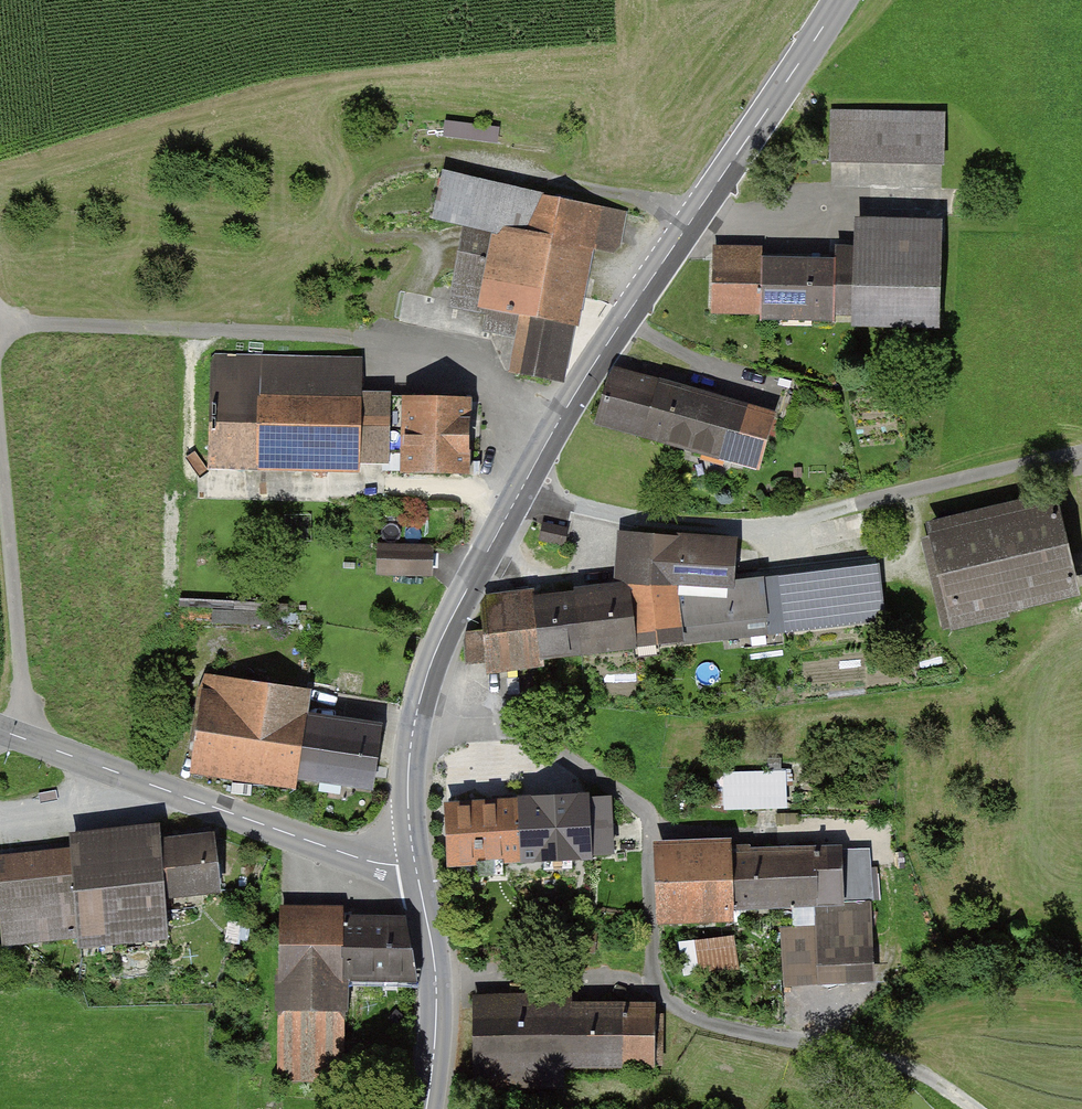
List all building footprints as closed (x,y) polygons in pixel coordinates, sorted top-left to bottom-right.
[(834,105),(833,183),(946,185),(947,107),(834,105)] [(477,139),(503,138),(502,125),(477,126),(477,139)] [(619,247),(626,212),(445,176),(437,212),(471,219),(454,302),(493,309),(490,325),(523,332),(515,372),(555,380),(583,240),(619,247)] [(855,262),(714,258),(712,308),(936,314),(938,241),(855,238),(855,262)] [(356,365),(214,361),(211,464),(353,467),(356,365)] [(771,417),(613,372),(599,420),(757,465),(771,417)] [(467,397),(386,395),(384,469),(466,471),(467,397)] [(1056,508),(935,538),(955,623),(1004,612),(1001,599),(1072,581),(1056,508)] [(572,524),(546,517),(543,529),(540,540),(566,547),(572,524)] [(627,590),(484,608),(484,630),(469,632),(470,661),(877,613),(873,573),(729,590),(735,547),(632,537),(627,590)] [(429,549),(380,548),(380,570),(428,571),(429,549)] [(208,680),(197,757),(293,772),(302,719),(306,692),(208,680)] [(379,730),(302,719),(293,772),(371,784),(379,730)] [(788,768),(730,770),(731,807),(789,805),(788,768)] [(607,797),(448,805),(451,859),(610,851),(607,797)] [(211,835),(0,857),(0,888),(5,935),(168,918),(165,893),(217,888),(211,835)] [(864,847),(660,855),(663,908),(817,902),(818,928),(783,929),(785,979),(869,976),(864,847)] [(402,920),(281,921),(279,1075),(343,1078),(344,977),(415,976),(402,920)] [(737,964),(732,939),(682,947),(685,969),(737,964)] [(474,1009),(475,1086),(558,1085),(558,1062),(653,1061),(653,1007),(474,1009)]
